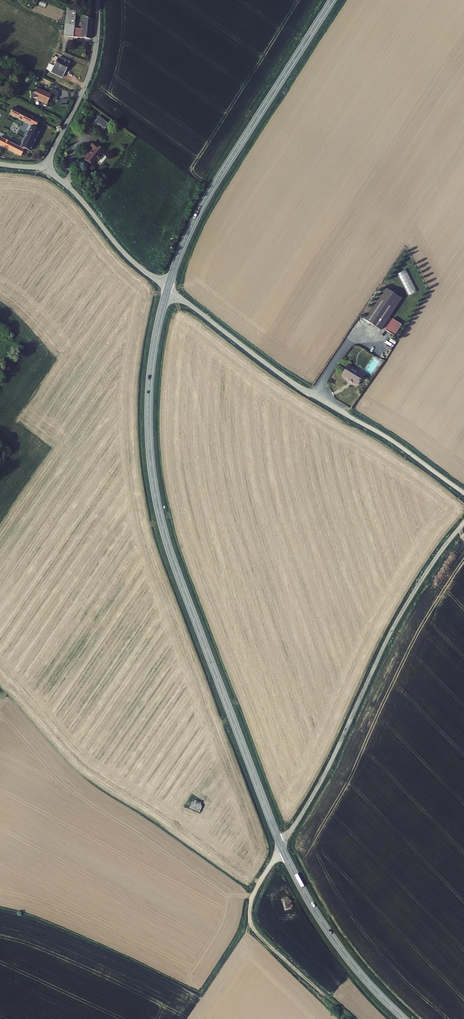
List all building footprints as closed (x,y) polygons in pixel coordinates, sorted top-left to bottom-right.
[(49,10),(65,19),(63,38),(88,42),(92,23),(82,18),(80,32),(73,31),(75,15),(53,3),(49,10)] [(67,67),(57,61),(50,75),(60,81),(67,67)] [(35,88),(31,98),(45,105),(47,99),(58,98),(57,89),(46,89),(47,93),(35,88)] [(3,115),(7,117),(10,110),(6,108),(0,105),(0,121),(3,115)] [(16,159),(21,150),(27,153),(37,133),(32,131),(36,123),(10,110),(7,117),(28,128),(18,148),(0,141),(0,151),(16,159)] [(99,116),(93,124),(103,132),(109,124),(99,116)] [(100,148),(92,143),(88,149),(92,152),(88,158),(86,156),(83,162),(92,168),(103,152),(99,150),(100,148)] [(381,289),(360,321),(376,331),(397,300),(381,289)] [(388,320),(381,331),(389,337),(397,326),(388,320)] [(343,365),(337,375),(352,385),(359,375),(343,365)] [(189,808),(200,812),(203,804),(192,800),(189,808)] [(283,900),(285,909),(292,908),(289,898),(283,900)]
